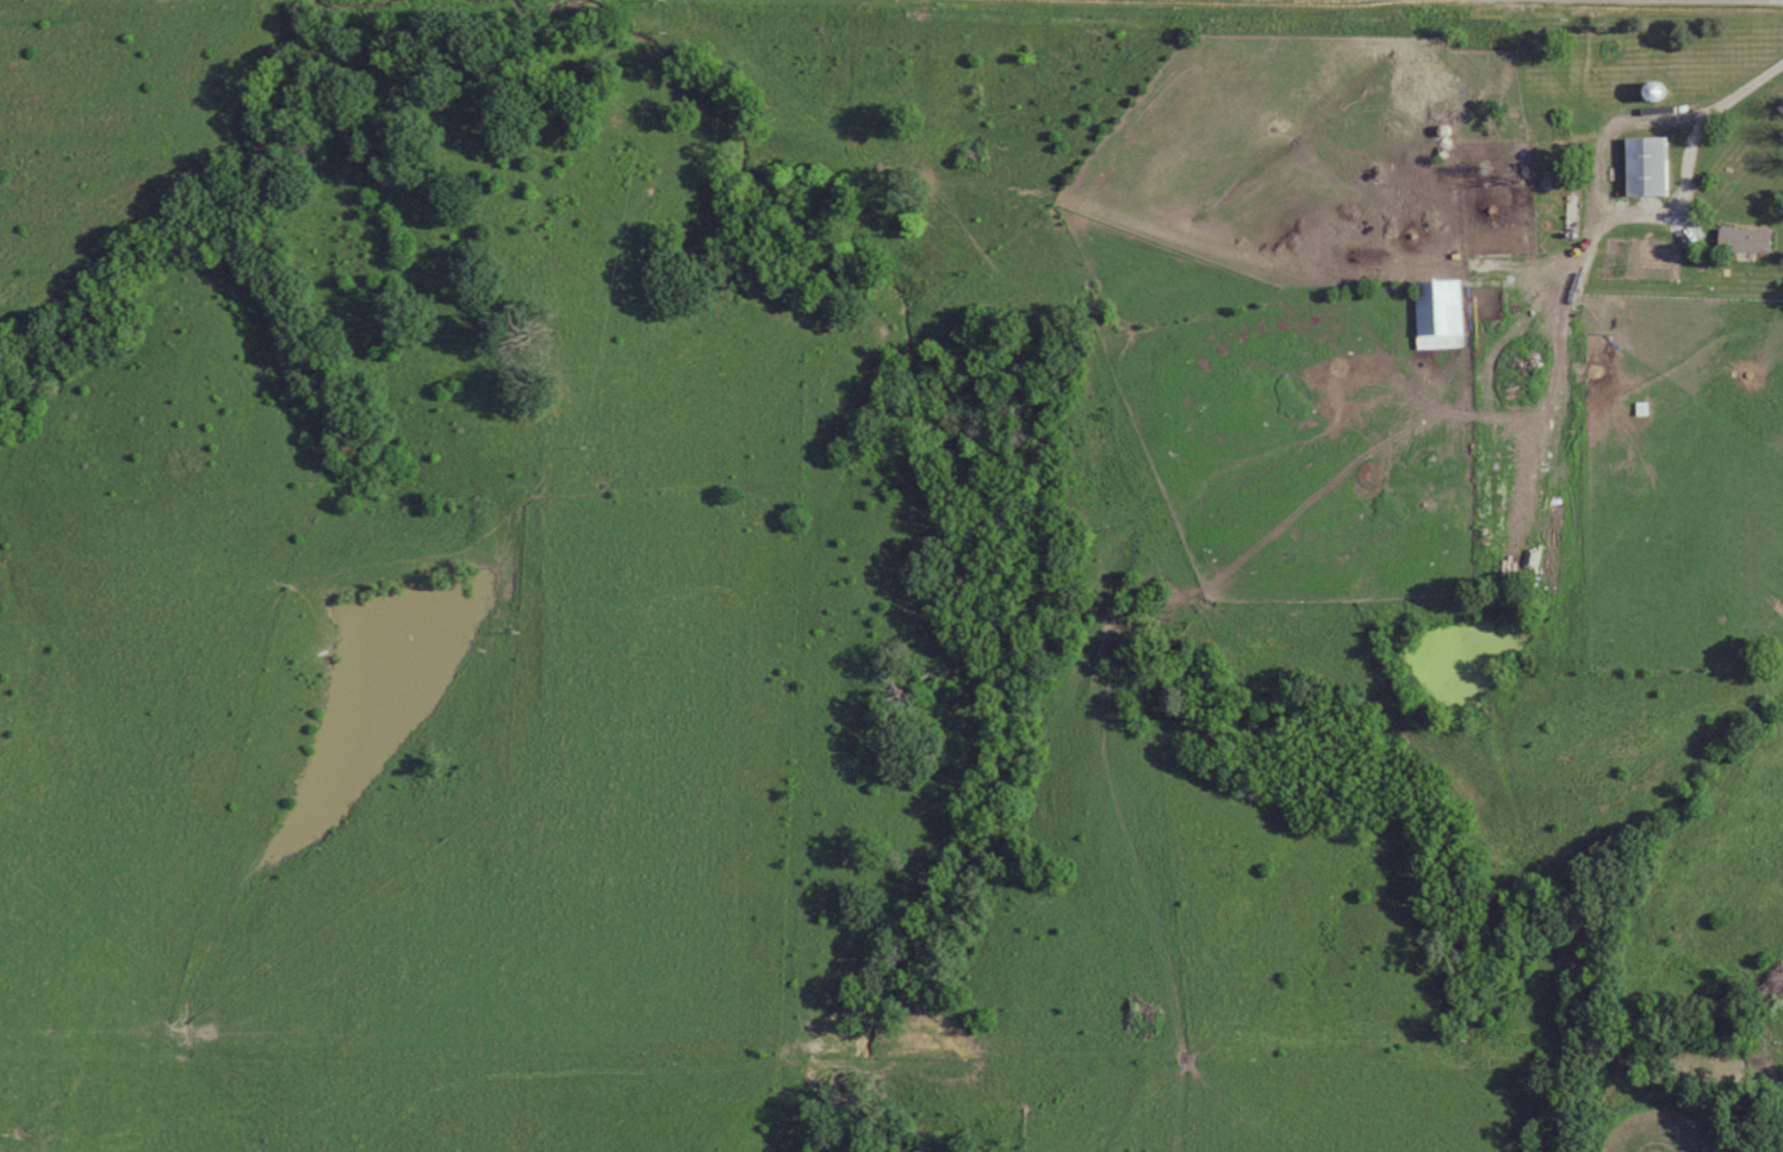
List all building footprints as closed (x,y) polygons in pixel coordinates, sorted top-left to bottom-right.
[(1663,195),(1663,135),(1623,135),(1623,195),(1663,195)] [(1769,251),(1769,228),(1717,228),(1717,251),(1769,251)] [(1415,348),(1462,347),(1461,279),(1414,280),(1415,348)]
